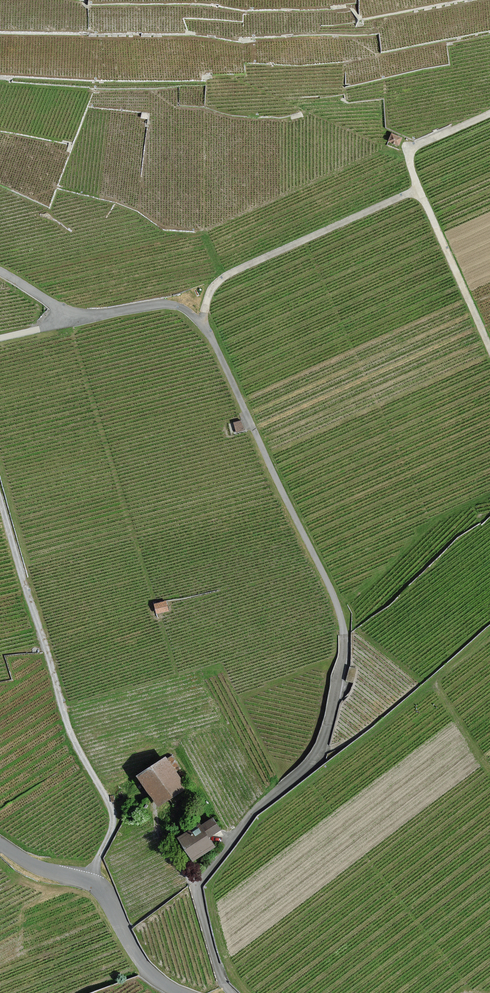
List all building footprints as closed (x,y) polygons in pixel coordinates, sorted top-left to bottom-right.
[(405,138),(392,133),(387,144),(400,149),(405,138)] [(242,419),(232,421),(234,431),(244,429),(242,419)] [(167,600),(154,603),(157,613),(169,611),(167,600)] [(185,788),(165,758),(139,775),(159,806),(185,788)] [(194,859),(214,847),(208,837),(219,830),(211,819),(200,826),(199,825),(179,837),(194,859)]
